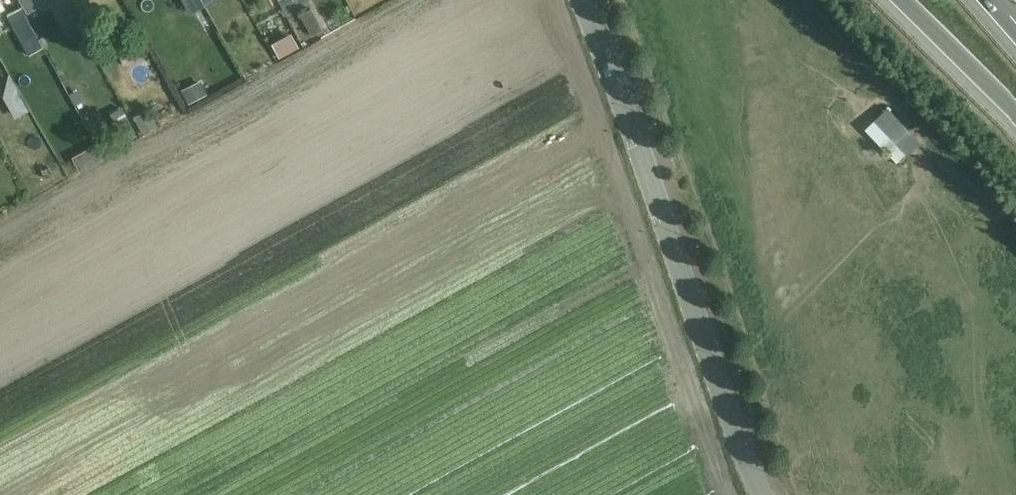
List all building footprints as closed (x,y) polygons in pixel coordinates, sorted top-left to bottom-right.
[(23,6),(28,14),(39,7),(35,0),(19,0),(23,6)] [(49,5),(66,37),(80,29),(64,0),(58,0),(49,5)] [(202,0),(186,0),(193,12),(205,5),(202,0)] [(7,15),(28,55),(42,48),(25,15),(28,14),(23,6),(7,15)] [(300,15),(312,37),(323,30),(311,8),(300,15)] [(289,38),(275,45),(281,57),(295,49),(289,38)] [(18,90),(8,74),(2,97),(14,119),(28,111),(17,90),(18,90)] [(200,81),(181,91),(189,105),(208,95),(200,81)] [(110,114),(124,140),(135,133),(122,107),(110,114)] [(920,144),(887,108),(864,129),(898,165),(899,163),(903,167),(910,161),(906,156),(920,144)] [(151,113),(135,121),(142,135),(157,127),(151,113)] [(95,144),(61,164),(69,179),(103,159),(95,144)]
